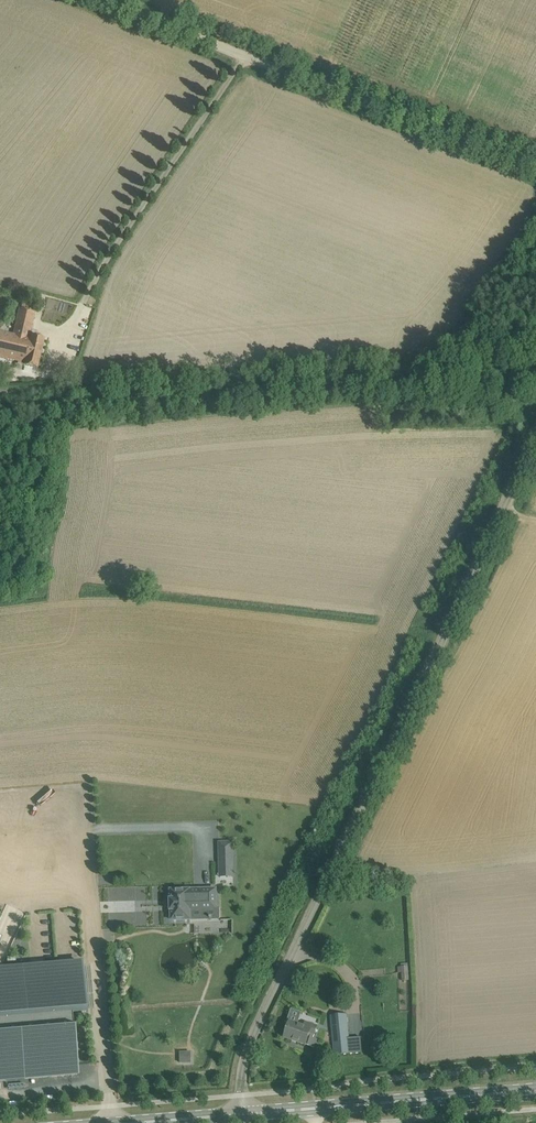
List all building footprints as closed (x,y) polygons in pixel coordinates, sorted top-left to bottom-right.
[(24,309),(20,308),(13,335),(0,332),(0,357),(25,363),(24,365),(37,368),(44,339),(31,336),(30,335),(35,312),(24,309)] [(171,900),(170,900),(171,910),(172,920),(190,920),(190,910),(216,909),(216,889),(171,890),(171,900)] [(77,1074),(72,1013),(86,1011),(82,963),(0,970),(0,1081),(77,1074)] [(347,1014),(330,1015),(334,1056),(351,1054),(349,1038),(347,1014)] [(304,1027),(300,1025),(290,1022),(284,1037),(314,1047),(317,1040),(309,1037),(310,1033),(315,1034),(317,1026),(305,1022),(304,1027)] [(181,1062),(193,1062),(192,1051),(181,1051),(181,1062)]
